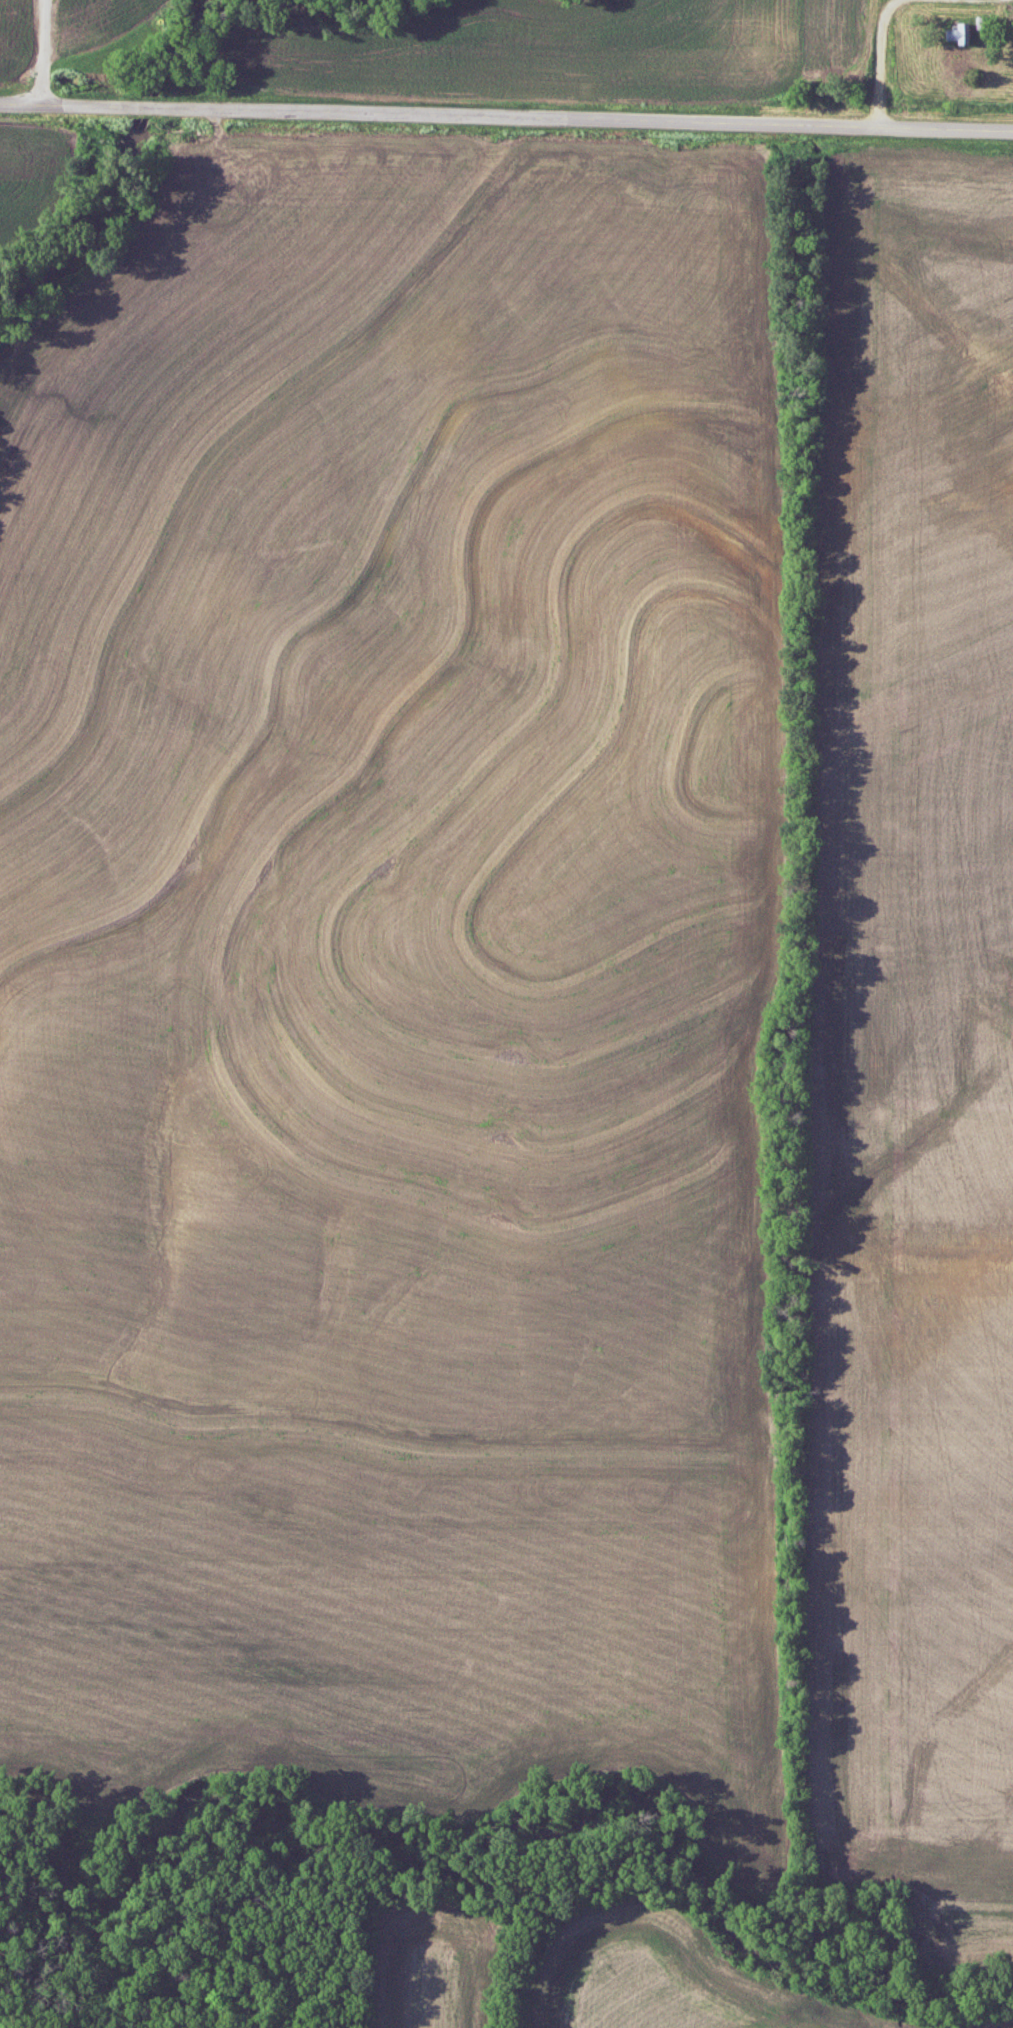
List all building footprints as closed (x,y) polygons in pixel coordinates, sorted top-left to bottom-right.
[(973,29),(984,31),(987,17),(975,15),(973,29)] [(965,22),(951,22),(951,29),(940,29),(940,39),(953,39),(953,46),(965,46),(965,22)]
